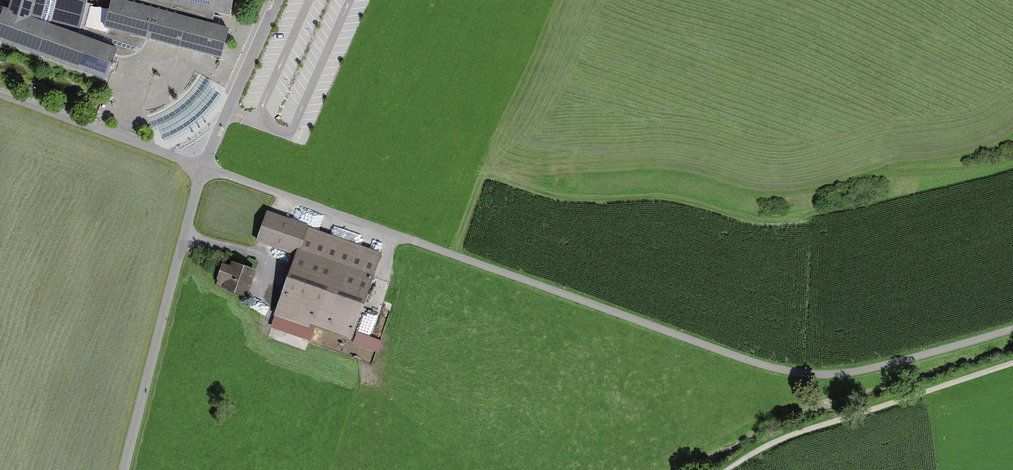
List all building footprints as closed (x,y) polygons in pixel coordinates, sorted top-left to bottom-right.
[(11,1),(8,13),(0,10),(0,45),(106,83),(118,52),(78,38),(82,25),(86,11),(87,4),(88,0),(11,0),(11,1)] [(112,0),(107,17),(104,30),(104,31),(137,40),(221,62),(222,61),(225,49),(229,32),(211,27),(214,16),(230,19),(232,11),(234,0),(121,0),(120,3),(112,0)] [(380,253),(265,214),(255,244),(291,257),(271,316),(350,342),(380,253)] [(227,269),(221,266),(213,285),(245,298),(255,272),(230,262),(227,269)] [(357,330),(353,342),(379,351),(383,339),(357,330)]
